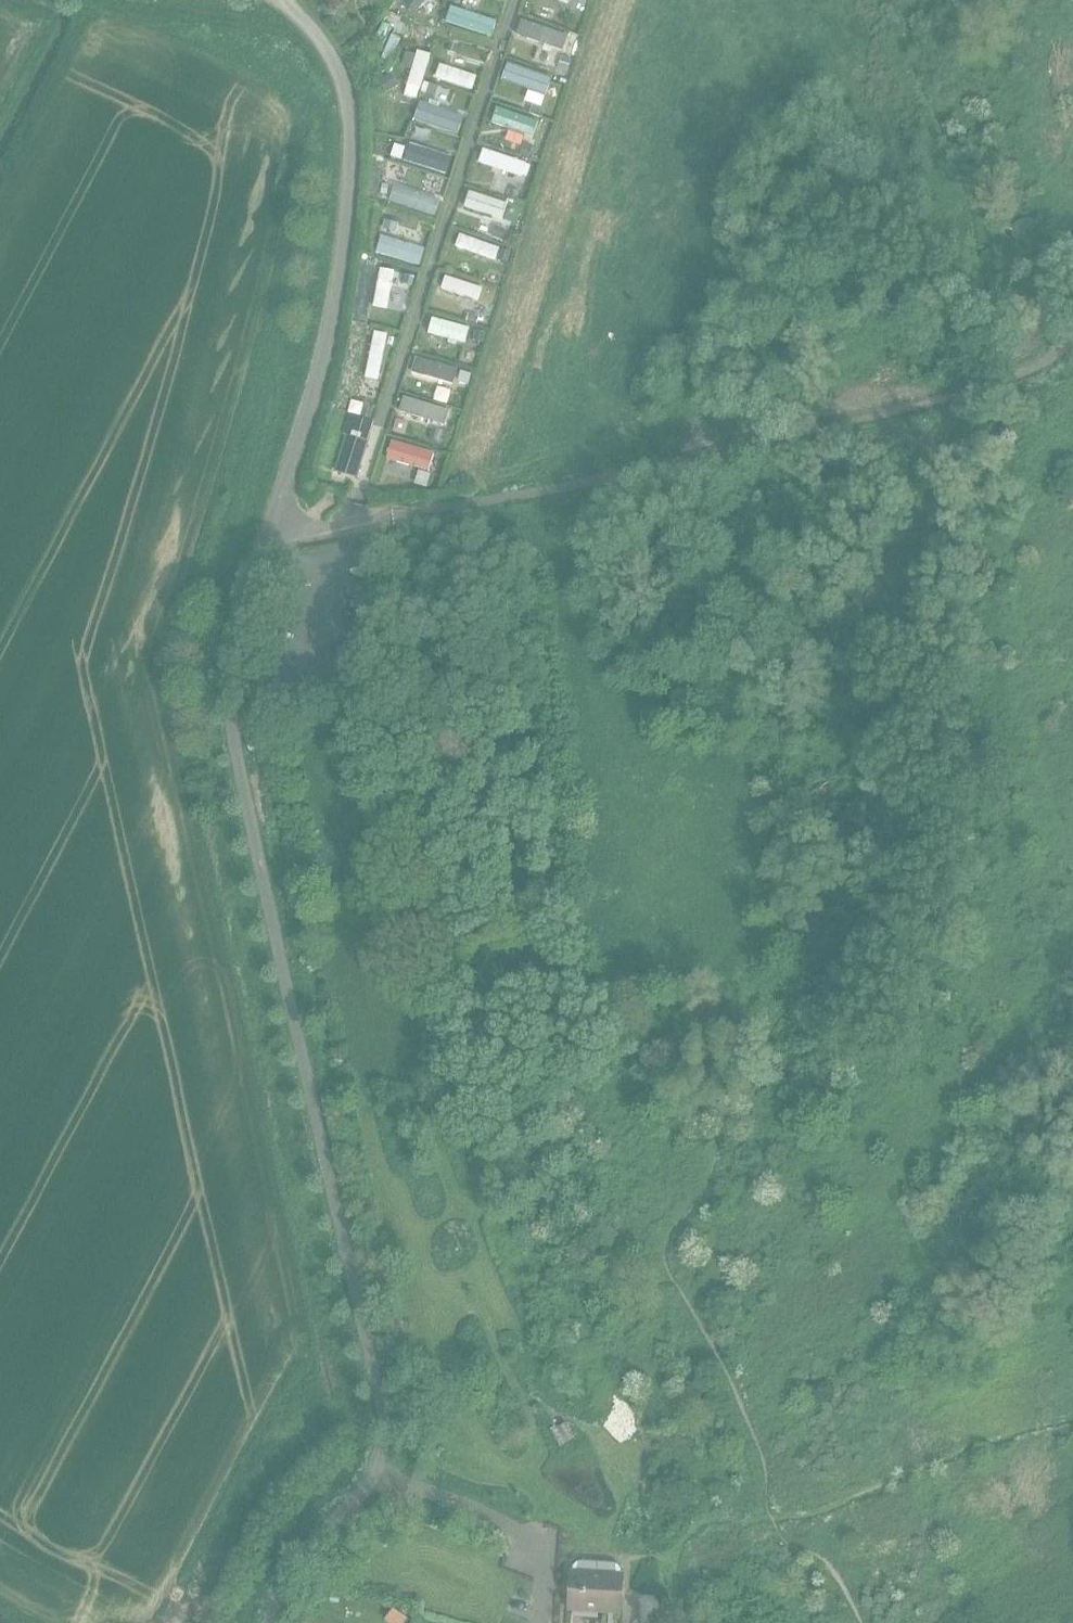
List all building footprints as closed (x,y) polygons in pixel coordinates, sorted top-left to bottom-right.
[(451,23),(488,36),(492,23),(455,11),(451,23)] [(520,20),(515,35),(562,50),(567,36),(520,20)] [(417,50),(407,84),(420,88),(430,54),(417,50)] [(545,95),(551,77),(507,63),(500,80),(545,95)] [(439,64),(435,77),(471,89),(476,76),(439,64)] [(463,116),(420,102),(414,118),(457,133),(463,116)] [(496,107),(490,122),(532,137),(538,121),(496,107)] [(521,176),(525,163),(482,148),(477,162),(521,176)] [(431,212),(435,200),(396,187),(391,200),(431,212)] [(464,206),(501,219),(506,203),(469,191),(464,206)] [(455,246),(491,258),(495,245),(460,234),(455,246)] [(421,266),(426,250),(387,238),(382,254),(421,266)] [(477,300),(481,287),(445,276),(440,288),(477,300)] [(396,282),(383,279),(376,317),(389,320),(396,282)] [(468,327),(431,318),(427,333),(464,343),(468,327)] [(373,331),(364,377),(377,379),(387,333),(373,331)] [(418,358),(414,370),(452,381),(456,368),(418,358)] [(402,396),(398,410),(442,424),(446,410),(402,396)] [(344,433),(333,471),(356,478),(368,440),(344,433)] [(428,470),(433,452),(391,440),(385,458),(428,470)] [(572,1570),(569,1610),(621,1613),(624,1573),(572,1570)]
